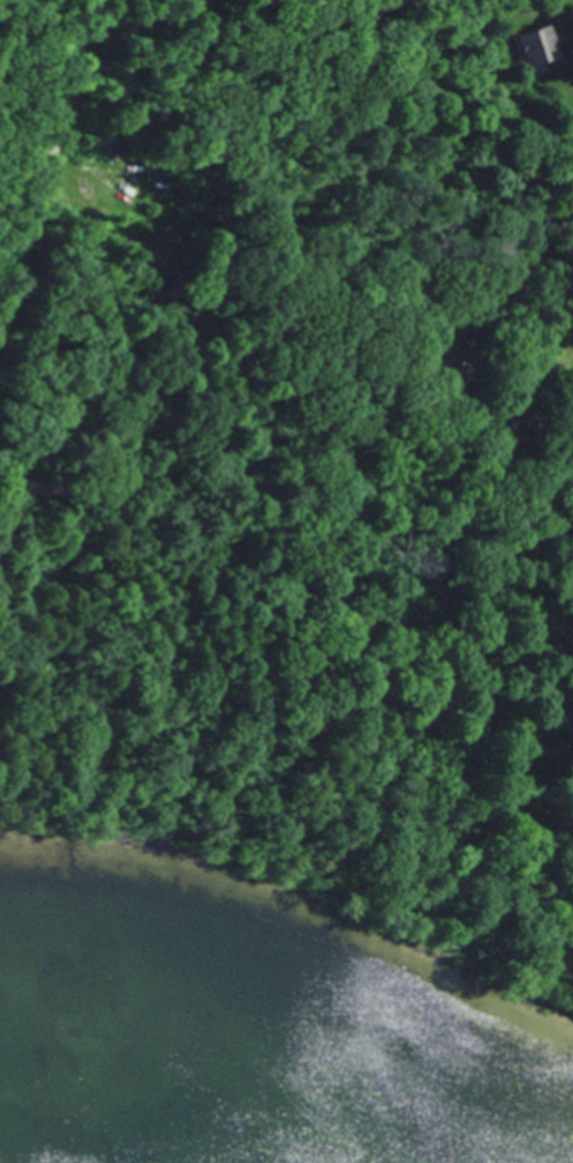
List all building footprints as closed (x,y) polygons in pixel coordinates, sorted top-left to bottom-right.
[(516,63),(548,58),(542,26),(511,31),(516,63)]
